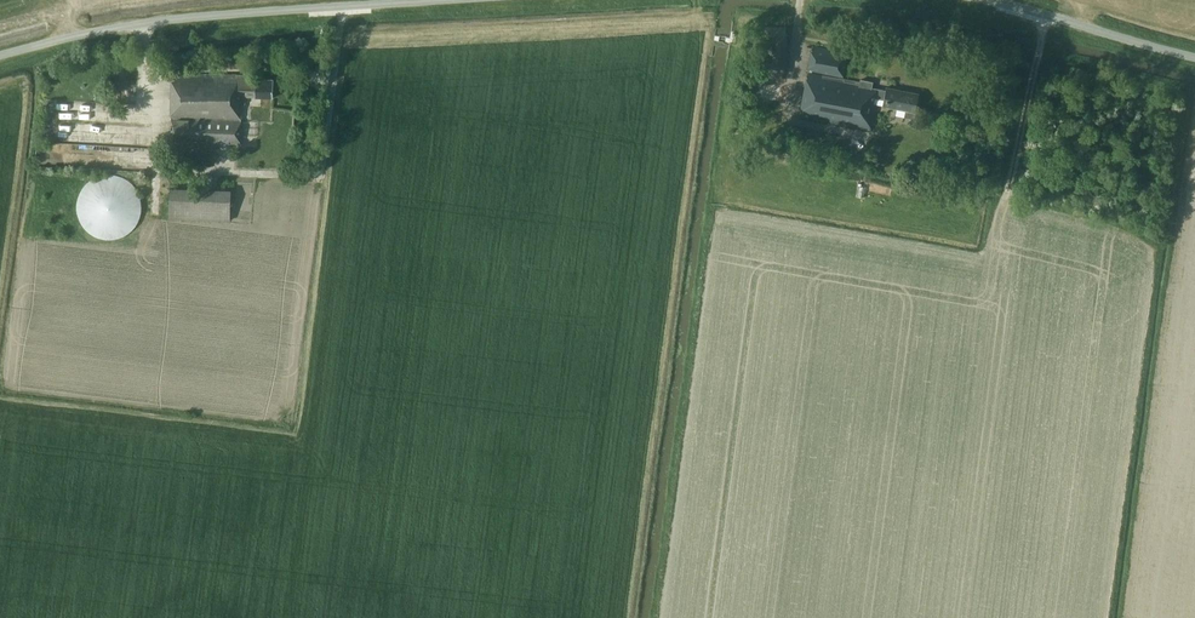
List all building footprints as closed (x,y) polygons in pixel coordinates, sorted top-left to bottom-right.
[(801,118),(870,131),(873,132),(877,106),(875,106),(877,97),(885,99),(884,106),(897,109),(896,115),(914,119),(915,112),(917,113),(921,93),(889,87),(888,90),(874,87),(875,83),(864,81),(863,84),(845,80),(850,54),(815,48),(801,118)] [(247,57),(230,56),(230,68),(247,68),(247,57)] [(135,58),(111,59),(112,103),(136,102),(135,58)] [(272,80),(264,79),(264,74),(171,74),(170,142),(240,143),(240,97),(273,97),(272,80)] [(83,188),(81,191),(79,195),(78,200),(77,204),(77,208),(78,213),(79,217),(81,221),(83,225),(86,228),(89,231),(92,234),(96,236),(100,237),(104,238),(109,239),(113,239),(117,238),(122,237),(126,235),(129,233),(133,230),(135,226),(138,223),(140,219),(141,215),(142,211),(143,206),(142,202),(141,198),(140,194),(138,190),(136,186),(133,183),(129,180),(126,178),(122,176),(118,174),(113,174),(109,174),(105,174),(100,175),(96,177),(92,179),(89,181),(86,184),(83,188)] [(232,189),(170,187),(169,218),(231,221),(232,189)]
